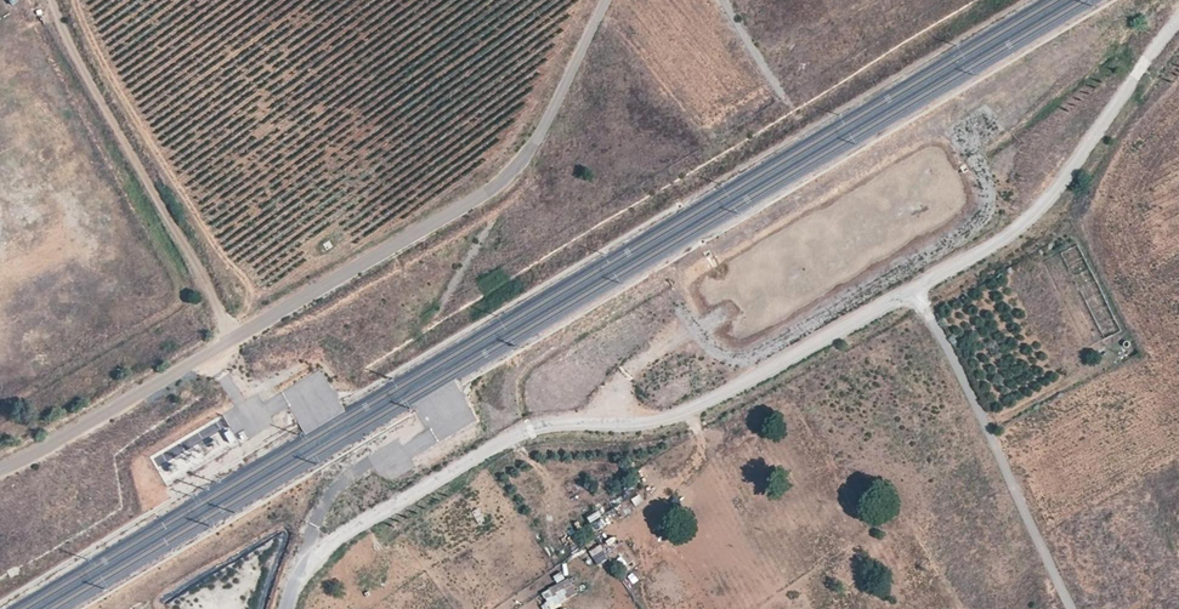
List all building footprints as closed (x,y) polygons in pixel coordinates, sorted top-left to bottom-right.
[(6,111),(19,105),(16,98),(3,104),(6,111)] [(212,425),(150,456),(163,482),(238,445),(229,427),(216,433),(212,425)] [(592,522),(607,511),(603,505),(588,517),(592,522)] [(608,517),(596,523),(602,533),(613,526),(608,517)] [(602,545),(590,549),(596,565),(608,561),(602,545)] [(540,608),(551,608),(551,607),(577,595),(570,581),(535,598),(540,608)]
